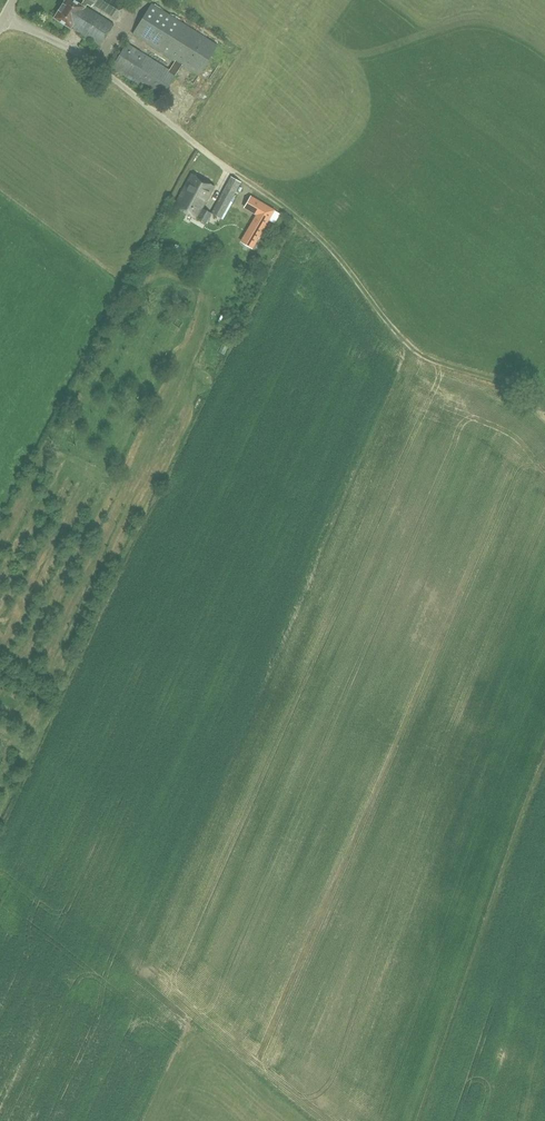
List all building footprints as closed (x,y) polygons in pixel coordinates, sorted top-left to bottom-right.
[(54,17),(70,28),(71,27),(100,45),(114,23),(86,6),(87,4),(91,6),(92,4),(117,19),(126,4),(119,0),(84,0),(81,4),(74,0),(65,0),(54,17)] [(217,45),(152,4),(133,34),(175,60),(169,70),(127,44),(112,67),(161,98),(181,64),(198,75),(217,45)] [(192,175),(174,206),(205,223),(210,214),(200,209),(213,187),(192,175)] [(226,187),(211,213),(221,218),(224,213),(230,216),(234,209),(229,205),(233,198),(240,201),(245,192),(238,187),(235,191),(226,187)] [(245,241),(243,245),(252,250),(273,209),(249,197),(244,208),(258,215),(245,241)]
